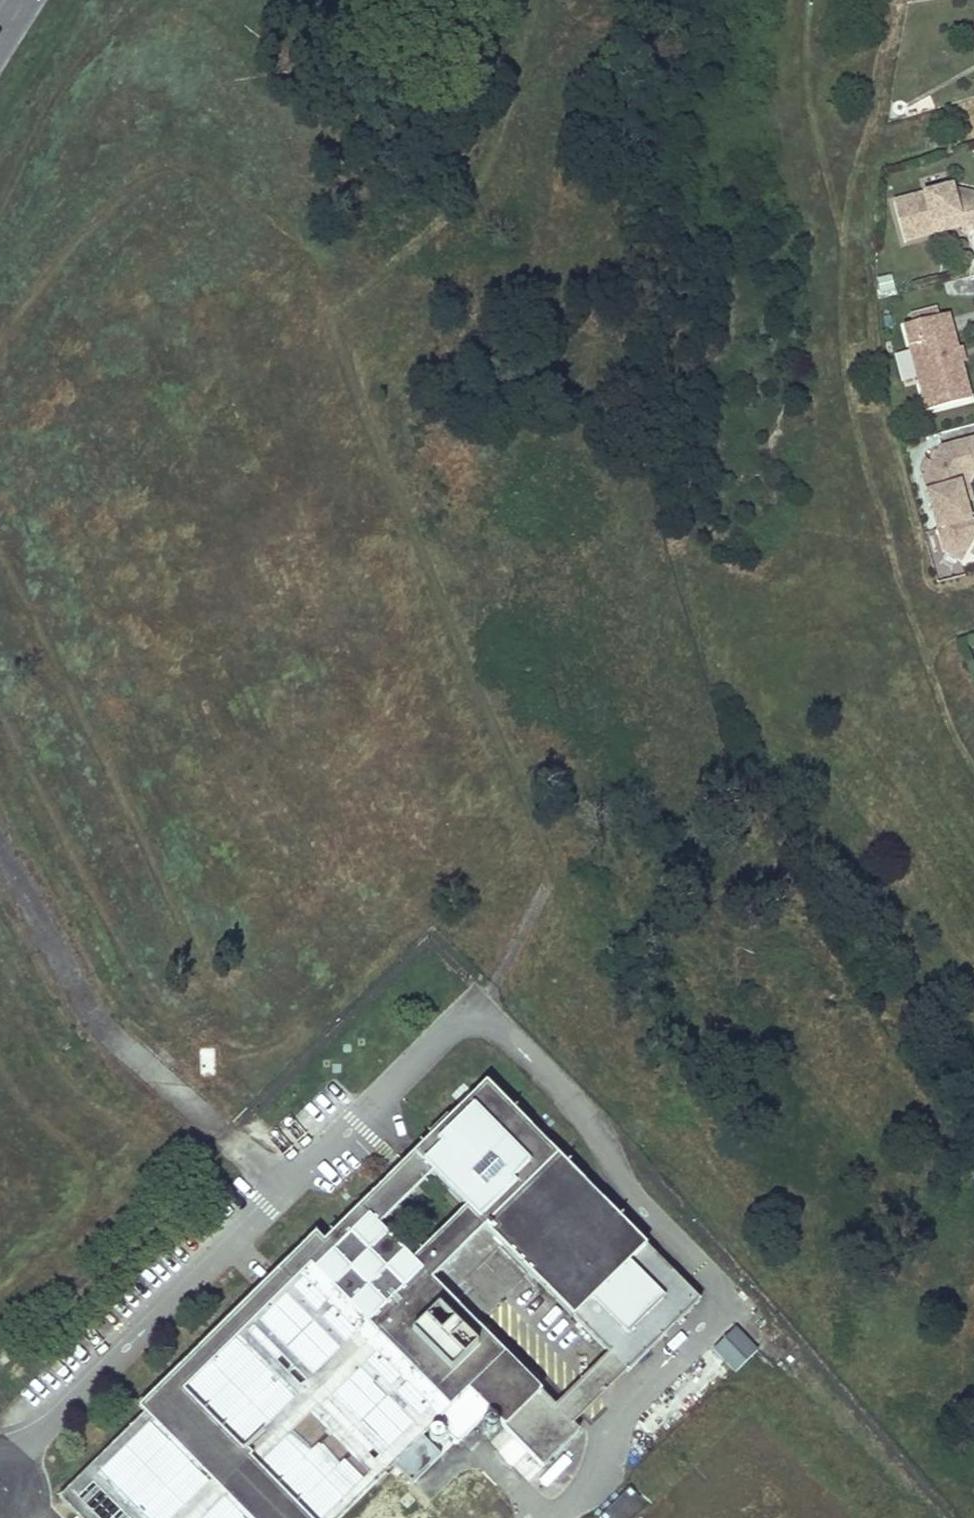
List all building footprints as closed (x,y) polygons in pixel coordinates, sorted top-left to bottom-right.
[(897,203),(907,242),(965,227),(967,233),(973,231),(973,199),(959,202),(955,188),(897,203)] [(960,351),(951,316),(908,327),(929,411),(972,400),(963,363),(959,364),(957,356),(960,351)] [(943,448),(925,479),(946,550),(961,562),(973,544),(973,524),(973,523),(967,498),(965,486),(968,459),(973,458),(973,441),(943,448)] [(968,459),(965,486),(967,498),(973,496),(973,484),(973,479),(973,468),(973,467),(973,458),(968,459)] [(60,1498),(79,1517),(340,1517),(435,1425),(456,1446),(488,1414),(541,1468),(578,1432),(475,1326),(529,1273),(626,1373),(698,1303),(486,1086),(323,1246),(314,1237),(139,1409),(145,1415),(60,1498)] [(710,1362),(719,1355),(732,1370),(754,1349),(732,1327),(710,1347),(712,1349),(705,1356),(710,1362)] [(599,1517),(600,1517),(635,1517),(647,1506),(631,1489),(599,1517)]
